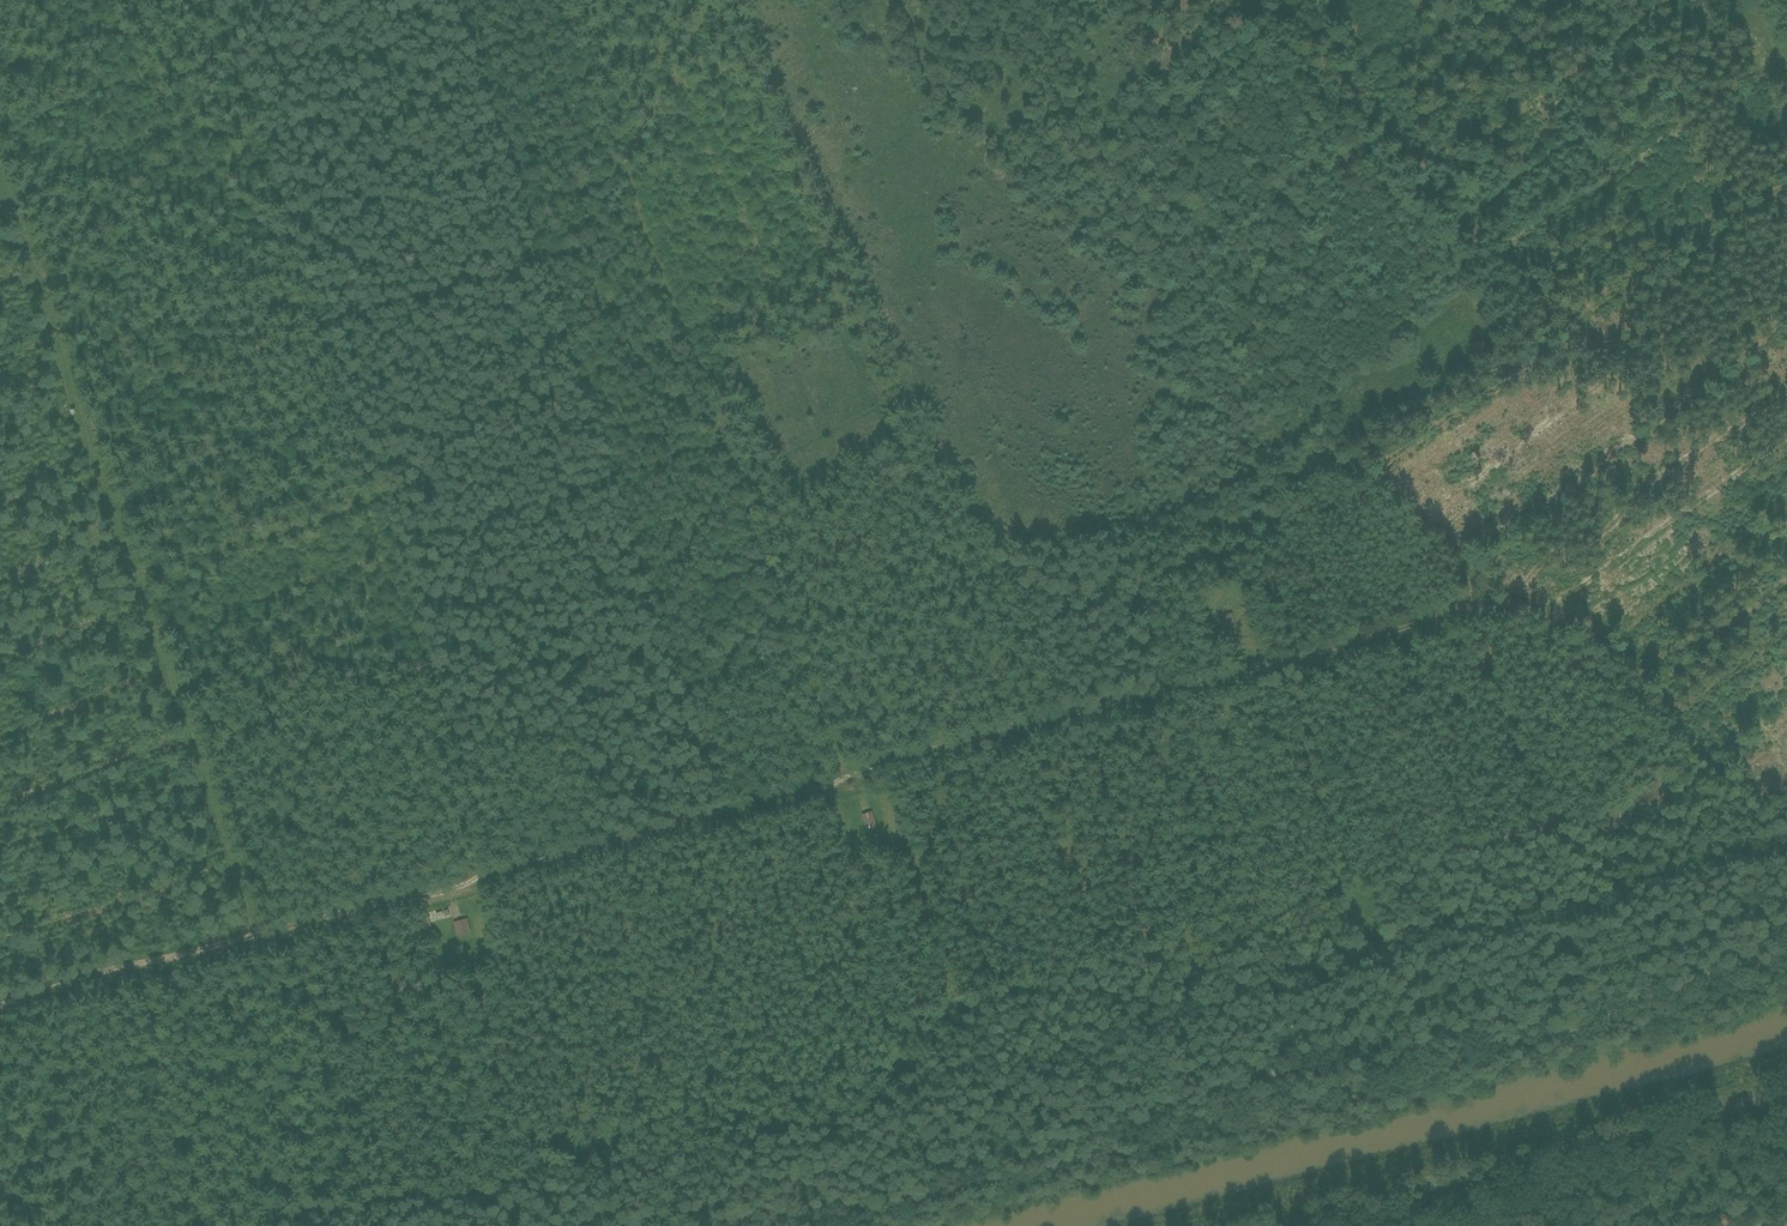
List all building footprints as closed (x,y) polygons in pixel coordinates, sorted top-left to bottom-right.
[(864,814),(868,825),(878,822),(874,811),(864,814)] [(455,923),(461,936),(474,930),(468,918),(455,923)]
